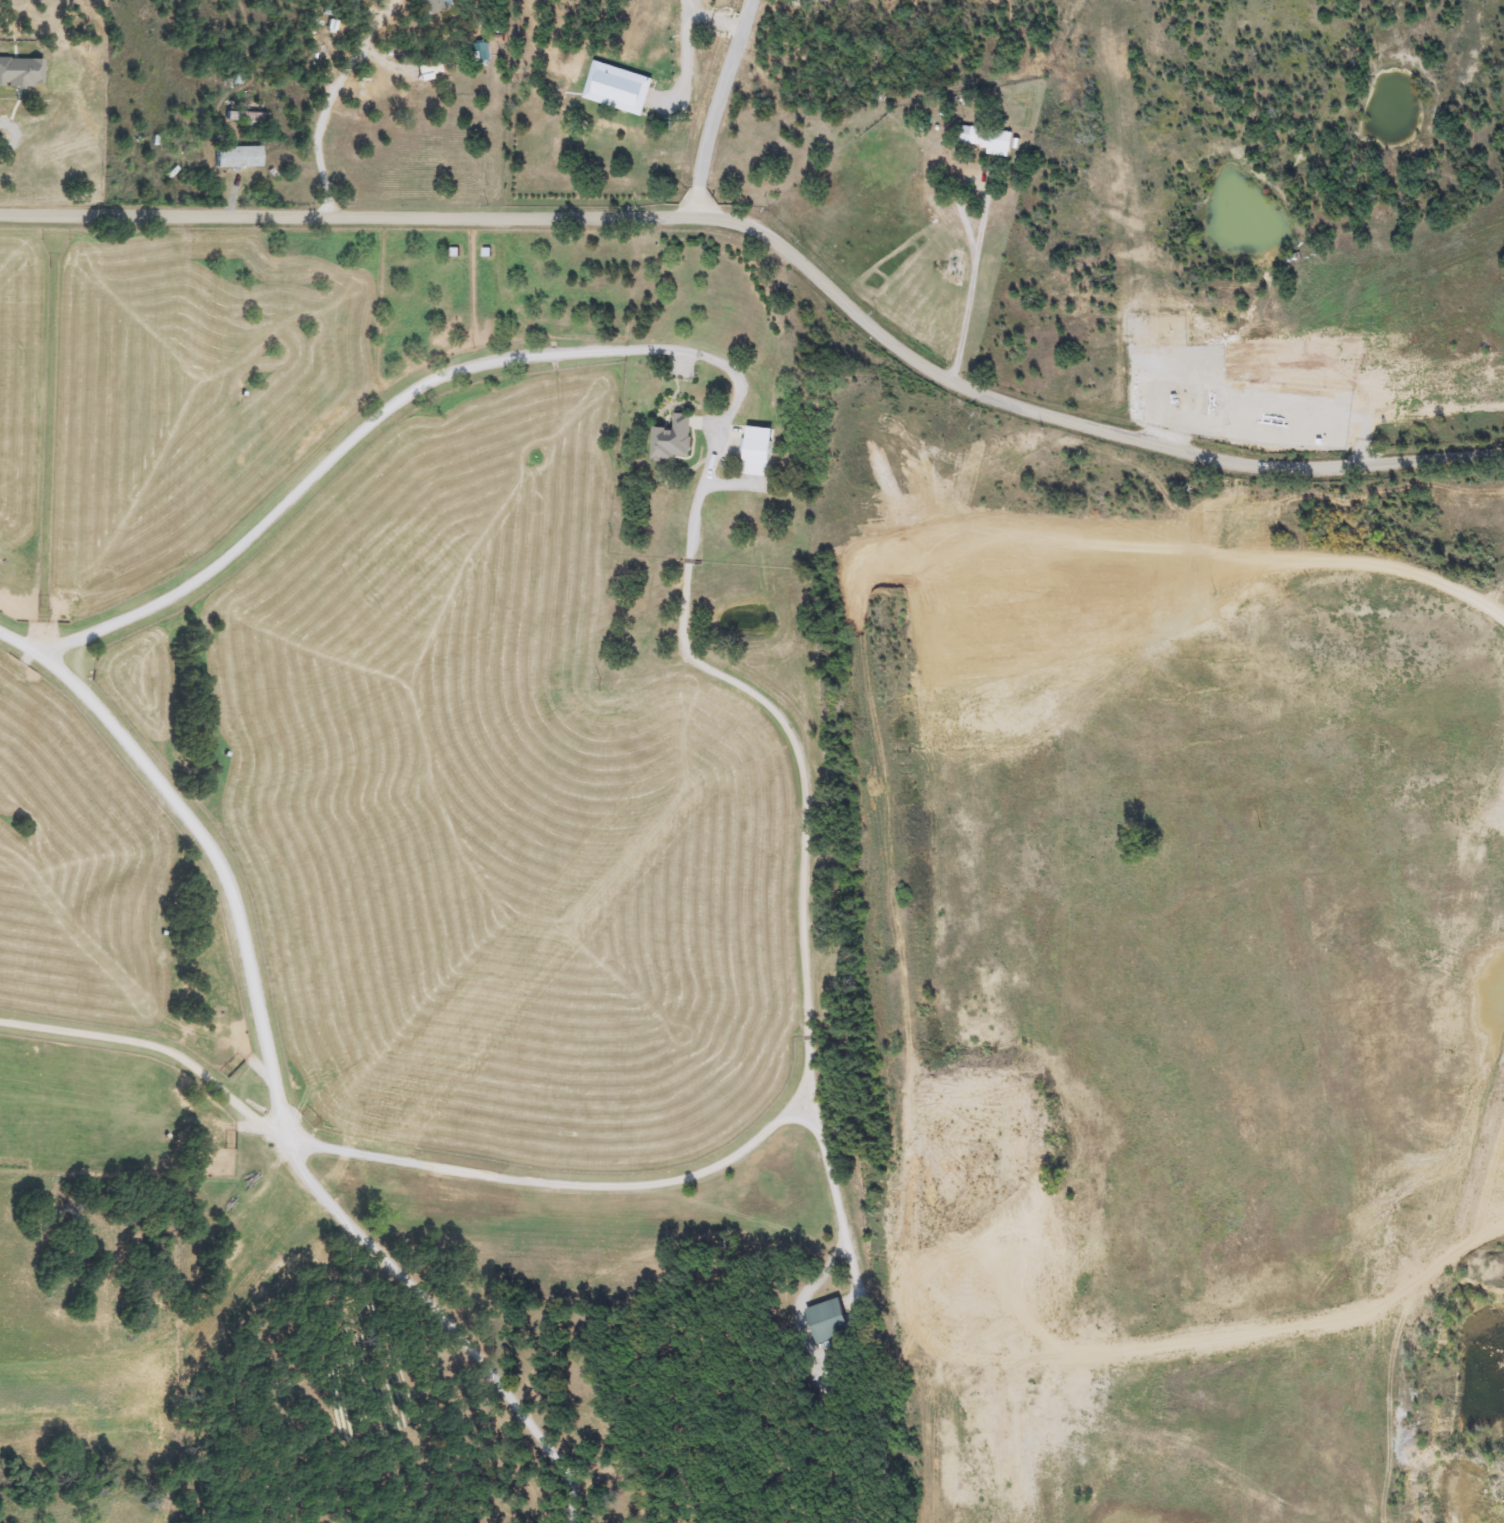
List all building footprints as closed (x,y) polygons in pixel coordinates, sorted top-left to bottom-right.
[(421,15),(417,0),(440,0),(443,9),(421,15)] [(471,66),(471,43),(487,43),(487,66),(471,66)] [(419,80),(415,65),(435,59),(440,74),(419,80)] [(223,124),(223,112),(265,113),(264,125),(223,124)] [(1009,151),(956,146),(959,125),(1011,130),(1009,151)] [(259,167),(212,167),(212,147),(259,147),(259,167)] [(1270,376),(1258,377),(1258,357),(1270,357),(1270,376)] [(1327,389),(1338,364),(1345,367),(1334,392),(1327,389)] [(649,458),(650,427),(671,428),(672,414),(688,414),(686,459),(649,458)] [(766,477),(739,475),(743,438),(769,441),(766,477)] [(847,1333),(812,1343),(802,1307),(837,1298),(847,1333)]
